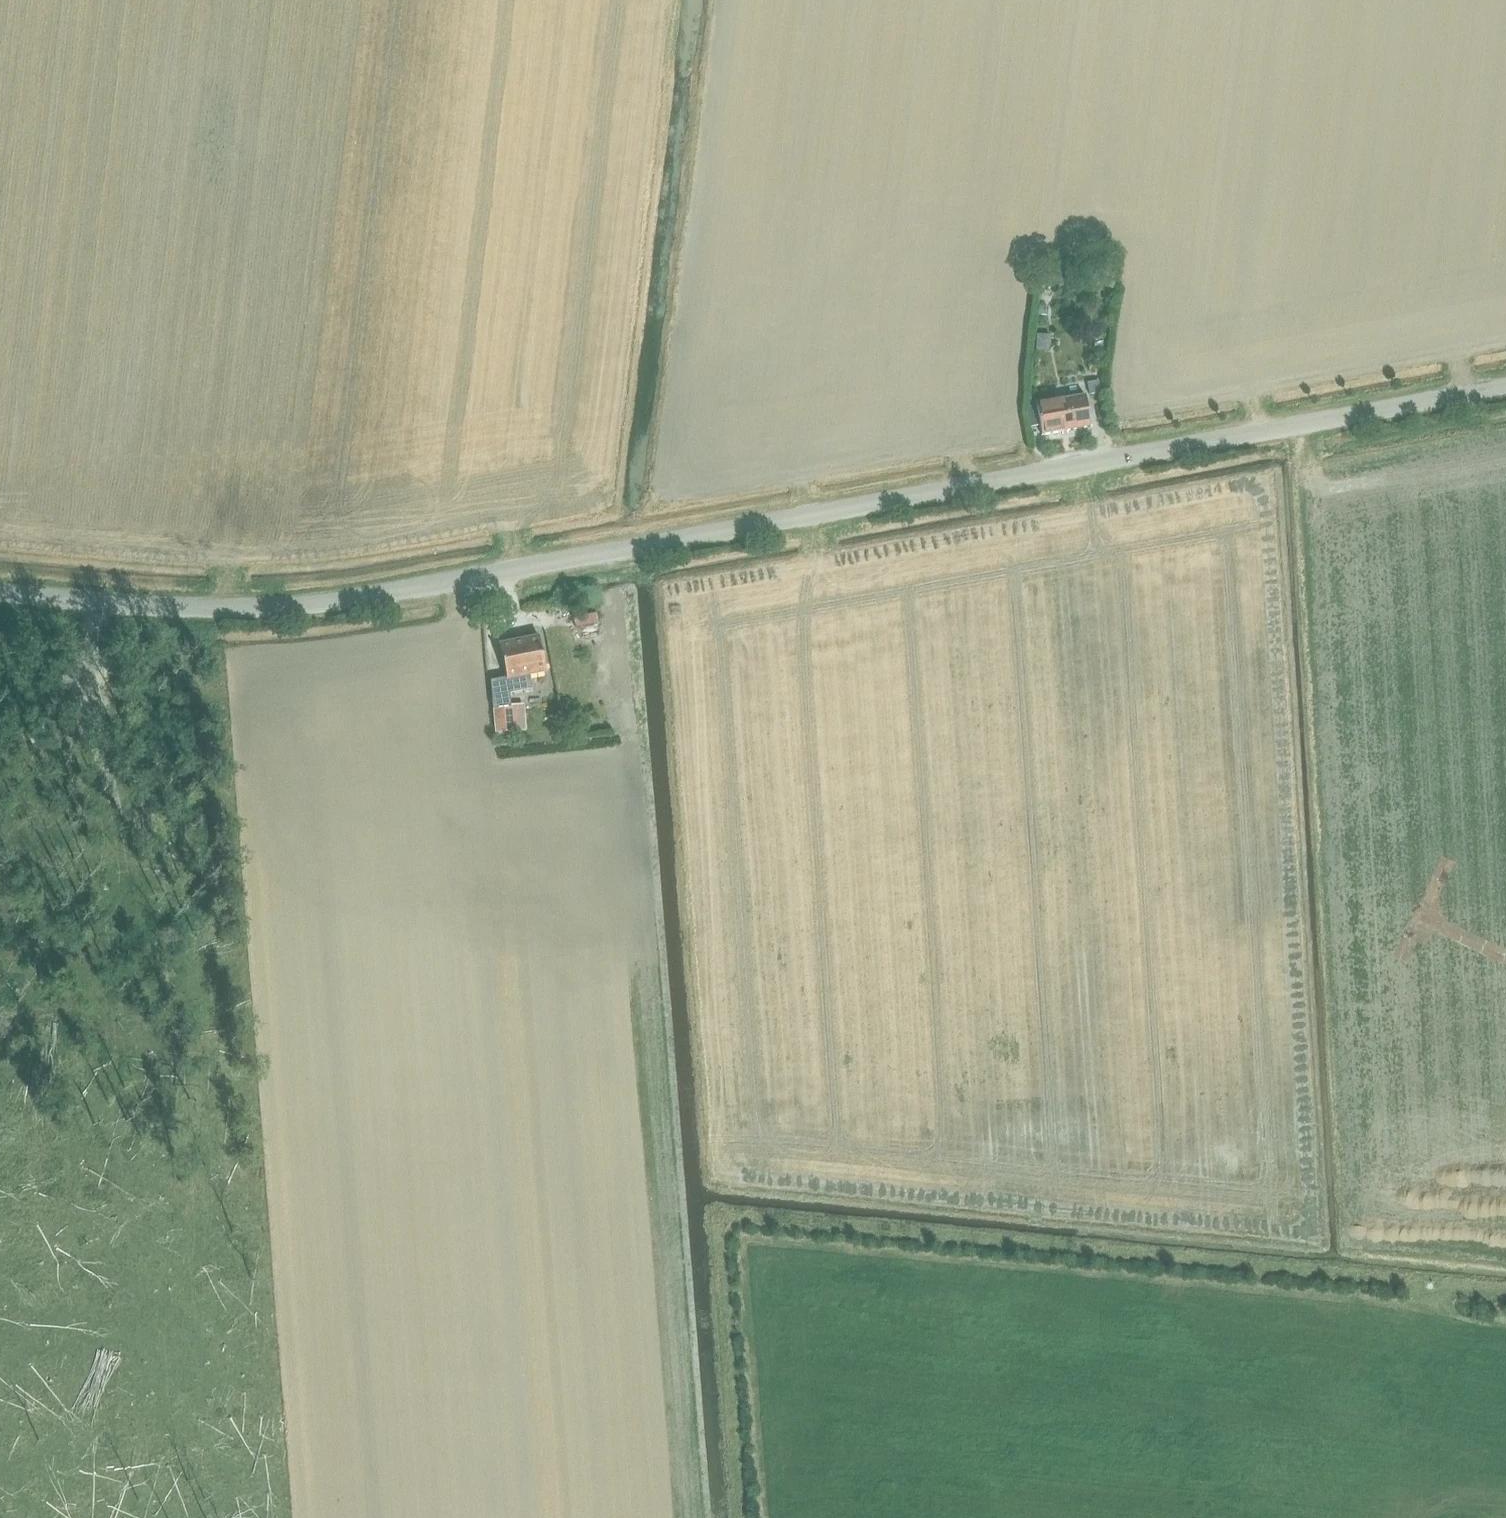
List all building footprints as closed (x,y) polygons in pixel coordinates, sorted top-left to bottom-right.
[(1031,324),(1034,340),(1045,339),(1043,323),(1031,324)] [(1098,380),(1087,383),(1089,395),(1101,392),(1098,380)] [(1086,396),(1038,404),(1044,434),(1091,426),(1086,396)] [(577,609),(558,626),(564,632),(583,616),(577,609)] [(621,621),(612,622),(614,634),(622,632),(621,621)] [(600,630),(588,632),(589,642),(601,640),(600,630)] [(520,640),(499,644),(505,678),(505,680),(506,692),(530,687),(527,675),(547,671),(540,636),(520,640)] [(502,679),(493,680),(495,709),(508,708),(506,692),(505,680),(505,678),(502,679)] [(521,718),(518,693),(511,694),(513,718),(521,718)] [(508,708),(495,709),(497,731),(513,729),(511,707),(508,708)]
